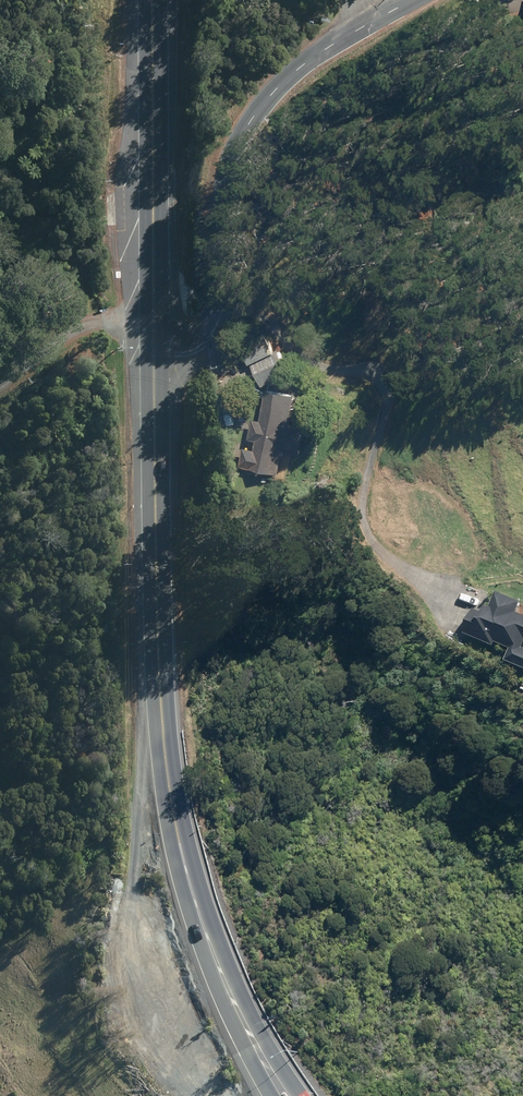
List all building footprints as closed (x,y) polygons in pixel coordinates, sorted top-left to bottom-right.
[(278,346),(250,362),(262,384),(290,368),(278,346)] [(298,401),(267,394),(261,424),(252,422),(246,450),(255,452),(252,466),(281,472),(286,450),(293,454),(298,440),(289,427),(298,401)] [(517,613),(521,603),(498,594),(492,608),(485,605),(482,614),(474,610),(465,631),(507,648),(502,661),(522,669),(522,616),(517,613)]
